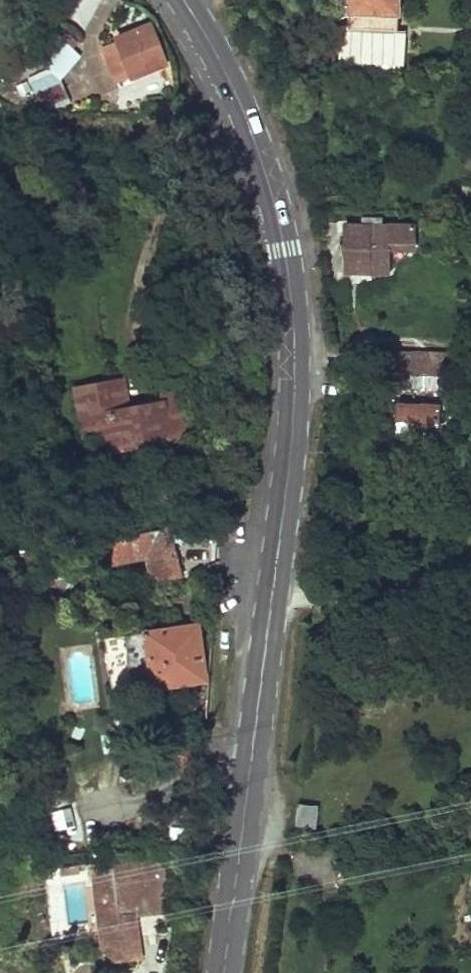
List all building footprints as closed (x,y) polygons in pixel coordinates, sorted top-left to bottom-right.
[(347,30),(395,31),(396,0),(348,0),(347,30)] [(166,66),(149,29),(117,42),(118,46),(105,51),(111,67),(125,61),(132,79),(166,66)] [(403,37),(346,34),(345,67),(402,69),(403,37)] [(72,99),(58,71),(81,60),(74,46),(27,68),(47,111),(72,99)] [(132,79),(125,61),(111,67),(118,84),(132,79)] [(461,188),(462,215),(470,214),(470,188),(461,188)] [(345,227),(345,275),(388,275),(389,248),(413,248),(413,228),(345,227)] [(376,341),(375,357),(381,358),(416,359),(417,342),(376,341)] [(416,359),(381,358),(381,375),(458,378),(458,366),(428,366),(428,359),(416,359)] [(135,378),(119,380),(123,408),(139,406),(135,378)] [(139,406),(123,408),(119,380),(102,382),(101,383),(102,398),(94,399),(89,399),(94,436),(115,433),(117,453),(197,443),(194,419),(176,421),(174,402),(139,406)] [(100,382),(92,383),(92,385),(94,399),(102,398),(100,382)] [(190,395),(173,397),(174,402),(176,421),(194,419),(190,395)] [(391,412),(391,422),(416,423),(416,441),(440,442),(441,425),(437,425),(437,407),(399,405),(399,413),(391,412)] [(194,530),(96,542),(98,562),(106,561),(105,550),(116,549),(118,562),(152,558),(156,586),(182,583),(177,541),(196,539),(194,530)] [(135,666),(114,668),(117,694),(207,683),(200,627),(130,637),(135,666)] [(130,637),(110,639),(114,668),(135,666),(130,637)] [(300,804),(296,827),(314,830),(318,807),(300,804)] [(163,858),(107,865),(113,908),(129,906),(169,900),(163,858)] [(107,865),(88,867),(99,953),(113,951),(109,918),(114,918),(113,908),(107,865)] [(169,900),(129,906),(130,915),(131,917),(171,911),(169,900)] [(131,917),(130,915),(114,918),(109,918),(113,951),(114,965),(136,962),(131,917)]
